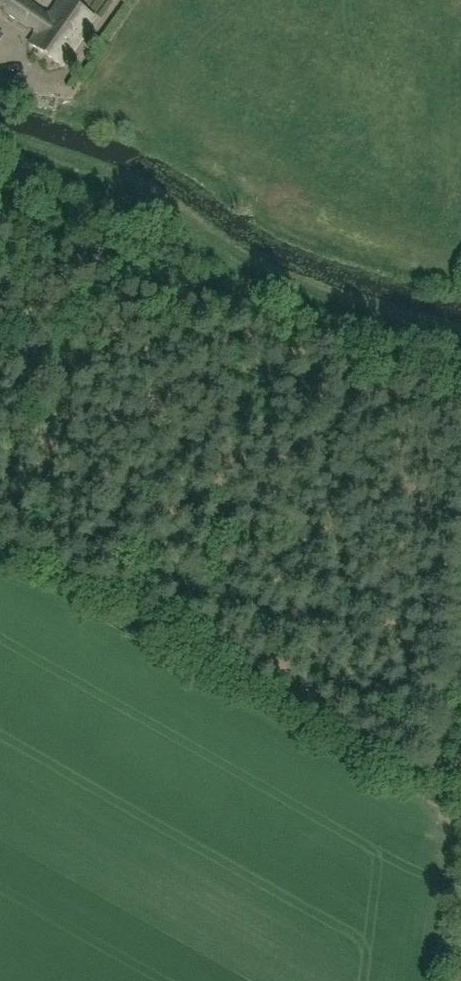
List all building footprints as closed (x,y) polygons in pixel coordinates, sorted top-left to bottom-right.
[(95,18),(70,0),(60,0),(47,18),(39,12),(40,11),(24,0),(0,0),(0,2),(7,8),(6,10),(29,26),(31,22),(40,29),(30,43),(63,66),(89,30),(87,29),(95,18)]
